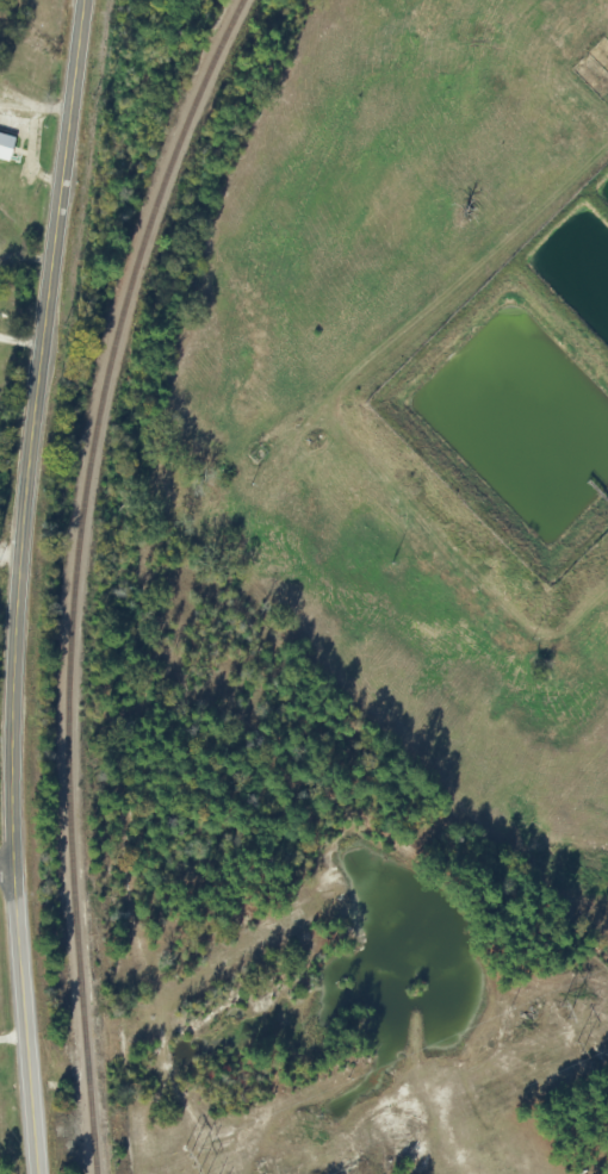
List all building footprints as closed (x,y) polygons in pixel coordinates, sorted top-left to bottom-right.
[(575,52),(575,86),(599,86),(599,96),(607,96),(607,52),(575,52)] [(13,139),(0,136),(0,162),(7,164),(13,139)]
